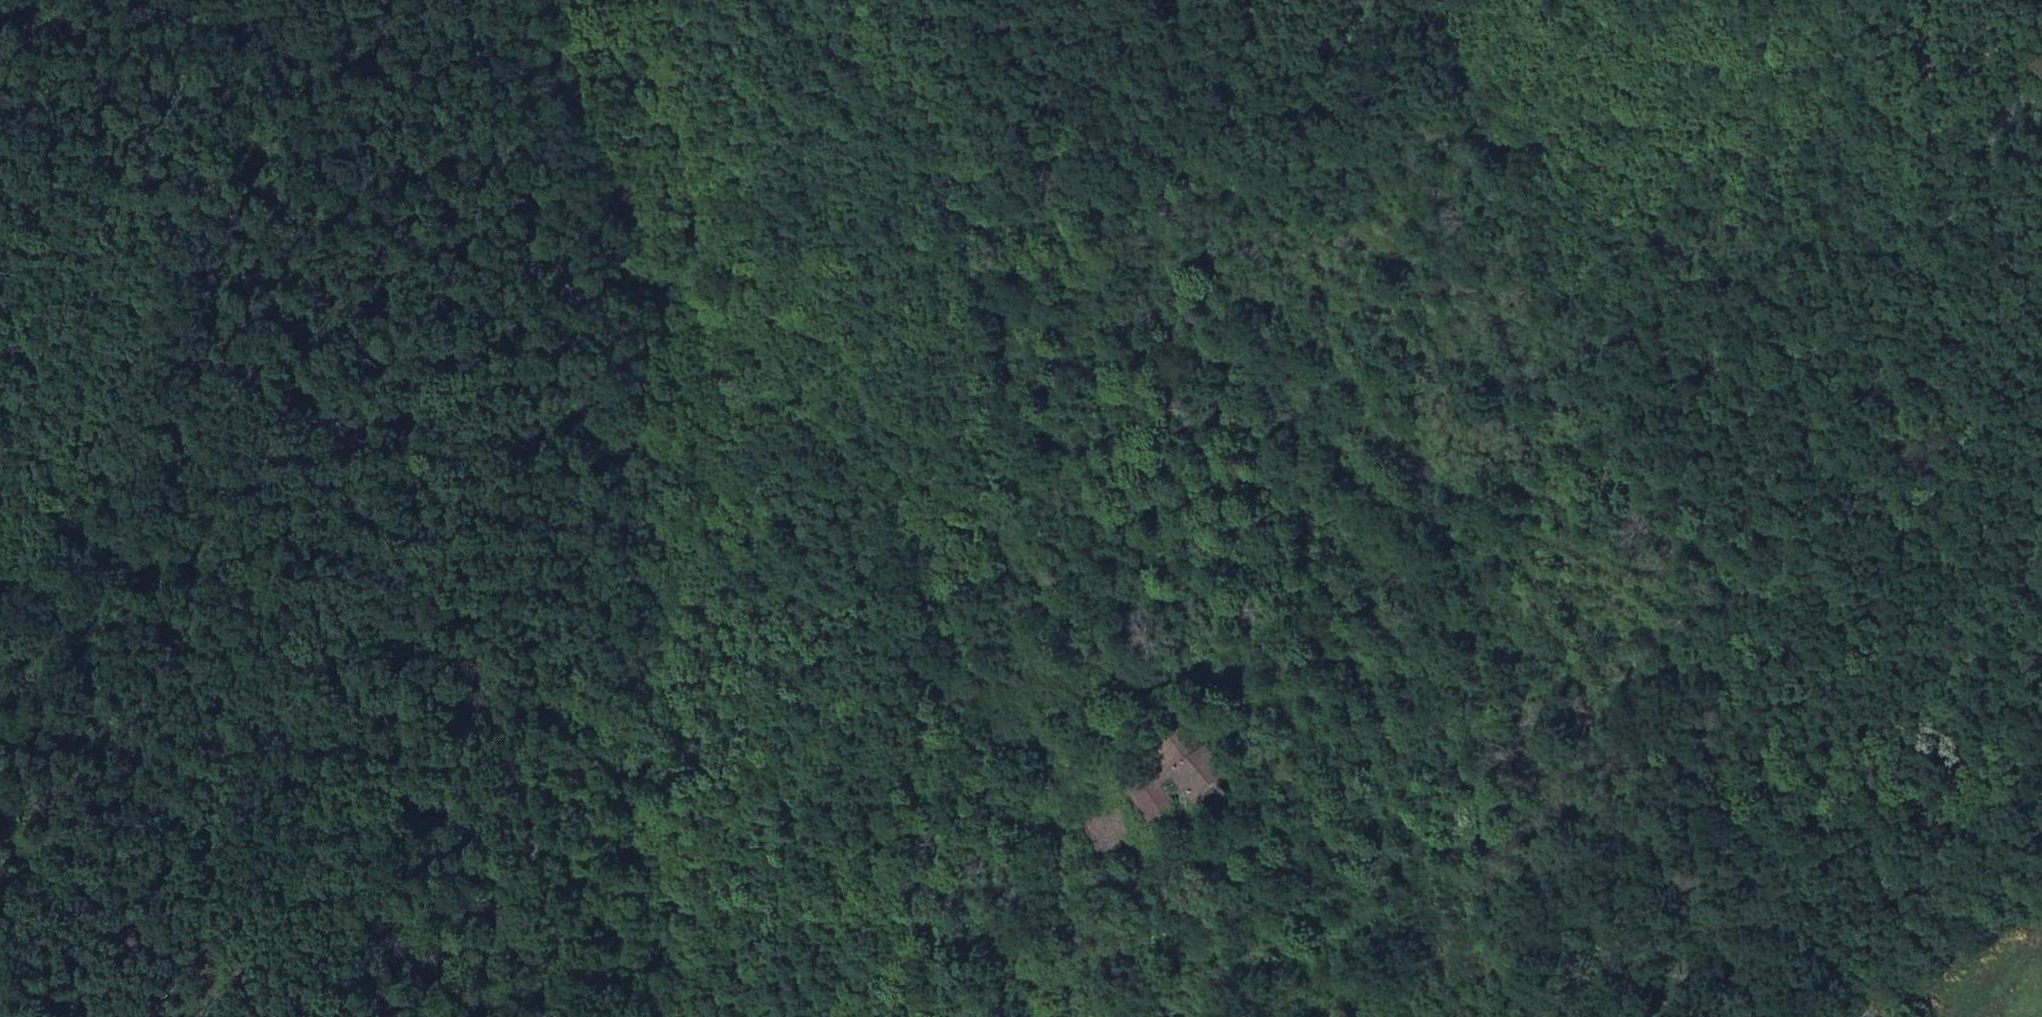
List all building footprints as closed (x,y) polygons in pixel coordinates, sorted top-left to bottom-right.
[(1140,788),(1149,806),(1153,814),(1156,818),(1173,801),(1161,783),(1178,771),(1226,831),(1261,801),(1188,714),(1138,750),(1156,776),(1140,788)]
